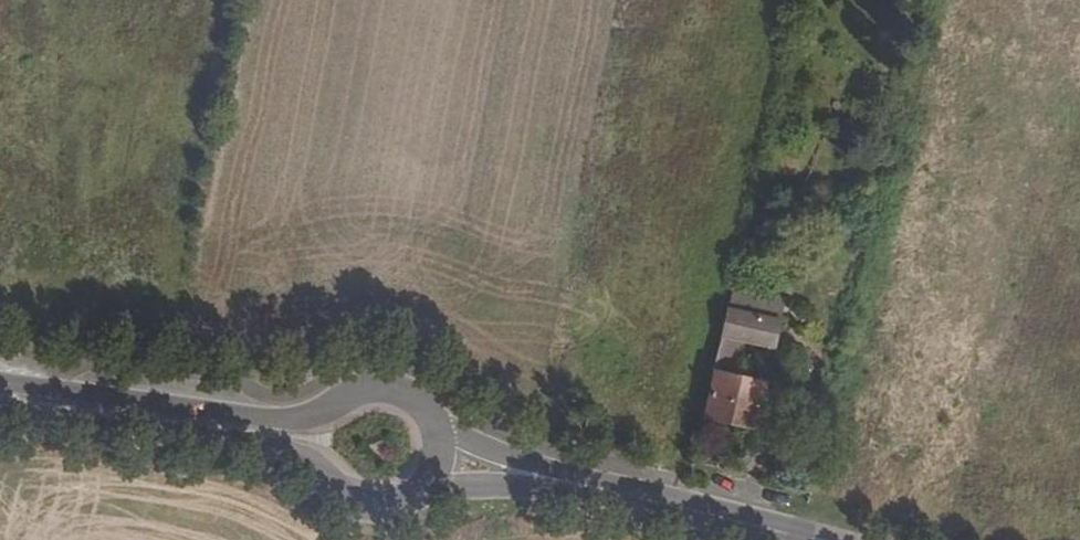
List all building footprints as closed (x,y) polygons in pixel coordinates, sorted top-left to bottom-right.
[(734,290),(729,310),(782,320),(787,300),(734,290)] [(729,310),(723,335),(749,339),(777,345),(782,320),(729,310)] [(723,335),(715,370),(719,372),(740,376),(749,339),(723,335)] [(719,372),(710,419),(762,429),(773,382),(740,376),(719,372)]
